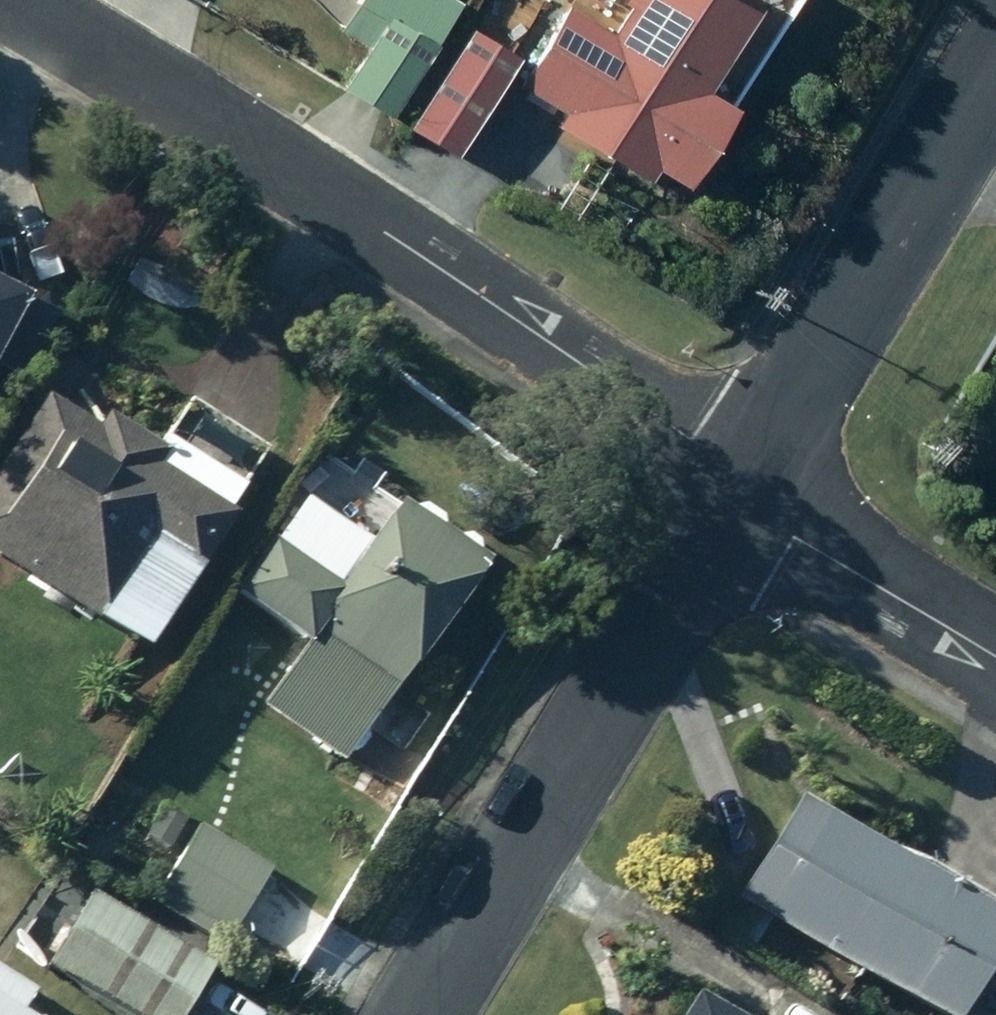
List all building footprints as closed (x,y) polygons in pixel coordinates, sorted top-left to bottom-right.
[(368,48),(342,90),(388,118),(457,5),(450,0),(359,0),(340,31),(368,48)] [(572,117),(605,136),(610,128),(623,135),(630,124),(671,149),(703,96),(710,100),(732,63),(725,59),(756,8),(742,0),(619,0),(617,5),(624,9),(576,89),(585,95),(572,117)] [(470,30),(408,130),(454,159),(516,59),(470,30)] [(21,384),(54,320),(0,293),(0,373),(21,384)] [(222,520),(262,457),(184,407),(153,456),(102,423),(94,435),(42,402),(0,467),(0,565),(144,657),(229,524),(222,520)] [(483,572),(468,561),(473,554),(458,543),(453,550),(431,534),(437,526),(414,508),(407,517),(377,495),(373,501),(370,498),(360,512),(383,528),(343,582),(284,539),(276,550),(269,545),(232,596),(305,649),(260,709),(339,767),(381,710),(390,717),(402,702),(392,695),(483,572)] [(919,1014),(963,1014),(995,961),(995,928),(822,822),(762,920),(919,1014)] [(198,830),(159,895),(231,937),(269,872),(198,830)] [(50,965),(131,1014),(182,1014),(210,970),(92,897),(50,965)] [(32,1000),(0,979),(0,1014),(21,1014),(32,1000)] [(684,1014),(714,1014),(692,1002),(684,1014)]
